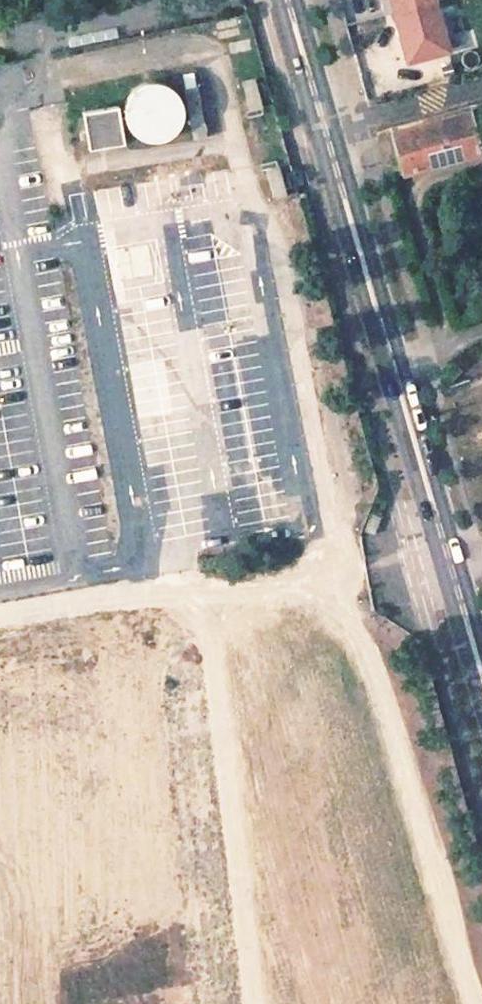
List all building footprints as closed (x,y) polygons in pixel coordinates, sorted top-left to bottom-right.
[(403,60),(443,50),(430,0),(387,0),(403,60)] [(418,63),(423,81),(449,74),(445,56),(418,63)] [(249,79),(235,84),(246,114),(259,109),(249,79)] [(383,176),(474,150),(463,114),(372,140),(383,176)] [(76,123),(82,156),(115,149),(109,117),(76,123)] [(257,170),(265,200),(282,196),(274,166),(257,170)] [(130,248),(134,275),(151,273),(147,245),(130,248)] [(11,920),(8,901),(0,902),(0,922),(11,920)]
